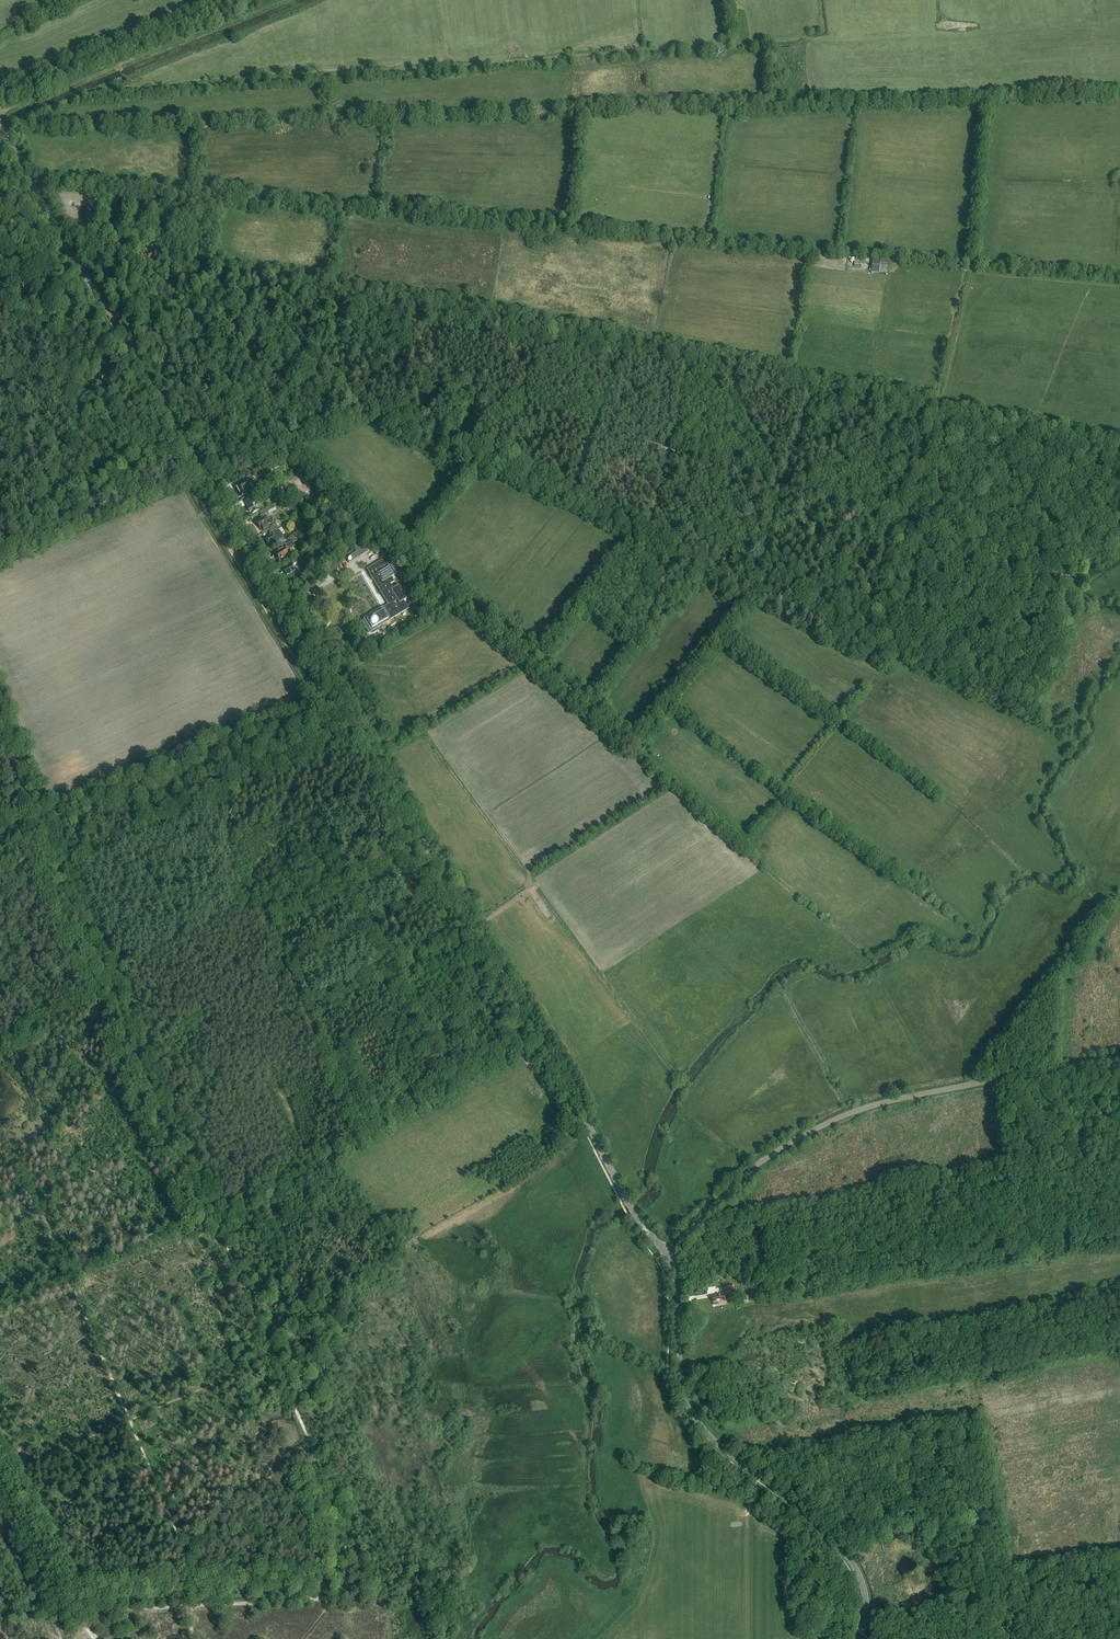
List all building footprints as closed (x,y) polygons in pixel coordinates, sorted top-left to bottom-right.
[(874,258),(873,272),(885,273),(885,268),(882,268),(882,258),(874,258)] [(261,477),(271,472),(269,467),(259,472),(261,477)] [(295,468),(288,477),(294,482),(302,474),(295,468)] [(279,486),(275,480),(265,486),(271,496),(281,489),(279,486)] [(248,487),(245,482),(242,483),(241,483),(237,485),(238,487),(236,487),(239,493),(238,493),(241,497),(250,492),(250,491),(254,489),(252,485),(248,487)] [(252,514),(260,509),(256,503),(255,504),(252,499),(253,499),(252,497),(245,502),(248,508),(247,508),(250,513),(251,512),(252,514)] [(276,510),(274,505),(266,509),(268,514),(276,510)] [(268,524),(266,520),(269,519),(267,516),(264,518),(264,517),(260,519),(261,520),(256,522),(258,525),(258,526),(259,528),(260,529),(260,528),(262,532),(269,528),(267,524),(268,524)] [(276,524),(271,528),(268,530),(270,533),(277,528),(276,527),(282,524),(280,522),(276,524)] [(278,530),(271,534),(271,535),(265,538),(269,545),(274,542),(277,543),(281,541),(284,542),(286,541),(285,539),(283,539),(283,538),(283,537),(283,536),(283,535),(281,532),(280,531),(279,530),(278,530)] [(286,551),(294,546),(290,539),(284,543),(286,547),(284,548),(279,550),(279,551),(275,553),(277,556),(276,557),(277,558),(278,559),(279,559),(279,560),(284,557),(288,554),(286,551)] [(366,546),(363,542),(354,547),(357,552),(346,558),(349,563),(368,551),(369,550),(367,545),(366,546)] [(383,607),(364,618),(362,622),(368,632),(372,633),(383,627),(382,625),(391,620),(390,619),(408,609),(403,600),(406,599),(398,585),(393,588),(390,584),(395,581),(392,576),(397,573),(388,557),(367,569),(388,604),(383,607)] [(294,568),(291,564),(283,569),(287,575),(295,570),(294,568)] [(726,1296),(735,1294),(734,1286),(725,1287),(726,1296)] [(718,1302),(725,1301),(724,1293),(720,1294),(720,1295),(712,1296),(713,1303),(714,1303),(714,1305),(719,1304),(718,1302)]
